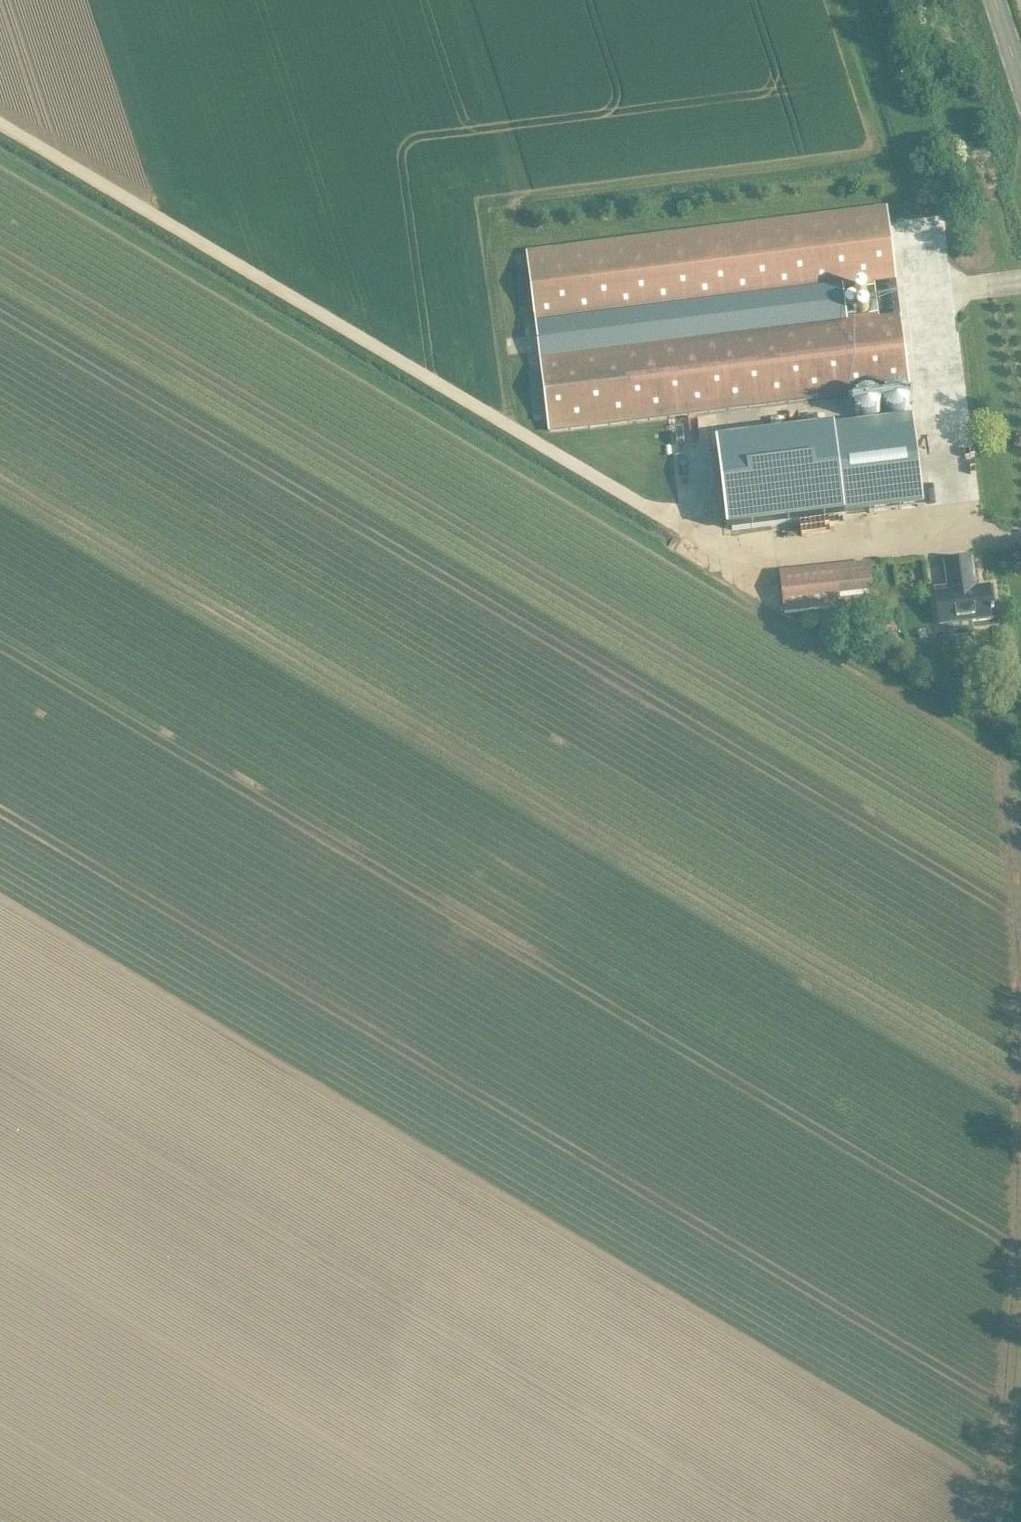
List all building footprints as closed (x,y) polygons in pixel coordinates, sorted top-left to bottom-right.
[(536,326),(874,283),(878,315),(899,313),(886,208),(527,252),(536,326)] [(899,313),(878,315),(540,358),(549,431),(908,386),(902,334),(899,313)] [(911,417),(716,442),(727,531),(923,505),(911,417)] [(938,628),(993,621),(988,587),(975,588),(972,561),(942,564),(946,592),(933,593),(938,628)] [(786,615),(875,604),(870,564),(781,575),(786,615)]
